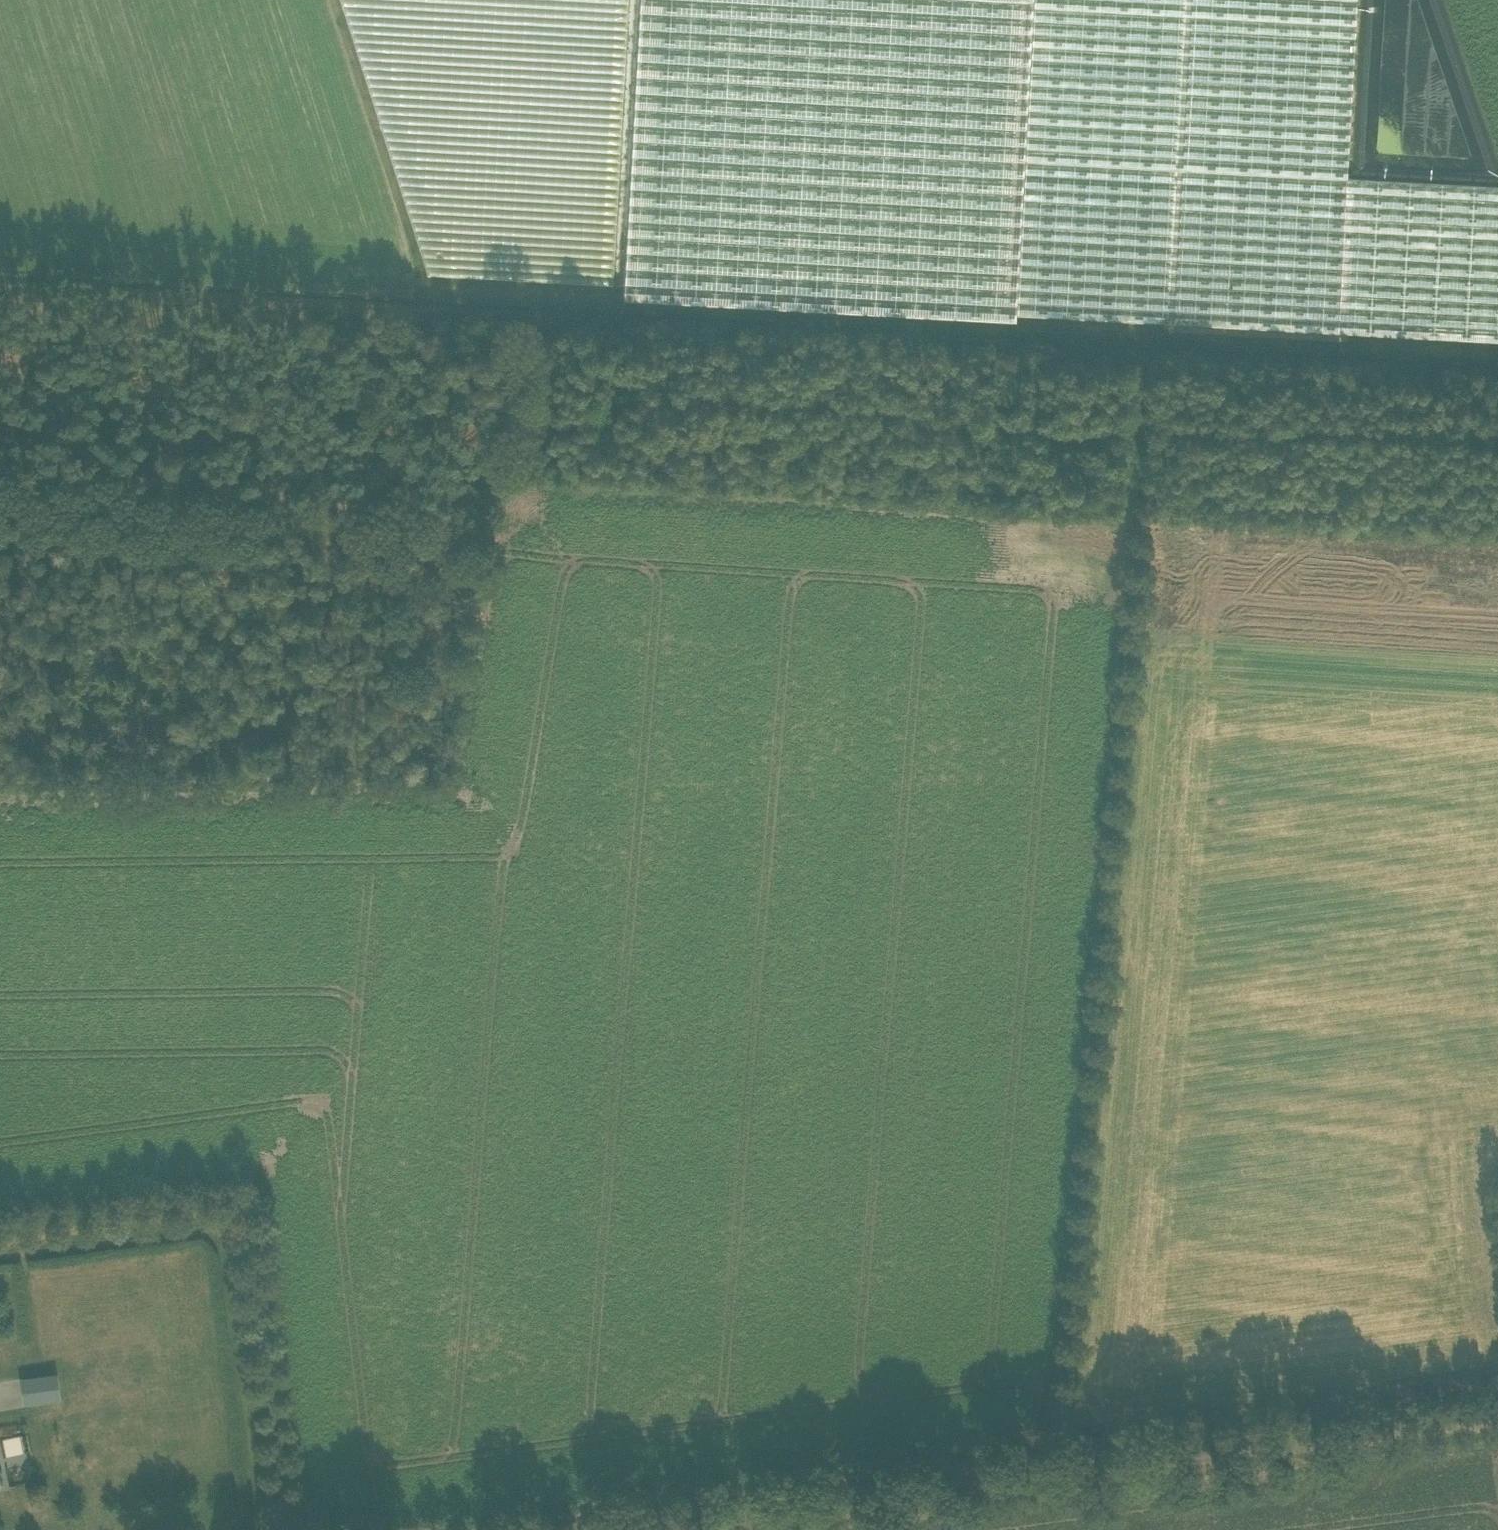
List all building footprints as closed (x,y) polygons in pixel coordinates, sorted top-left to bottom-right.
[(625,299),(1017,322),(1018,315),(1339,335),(1497,343),(1497,188),(1346,180),(1357,0),(641,0),(625,299)] [(25,1404),(62,1400),(58,1373),(21,1378),(25,1404)]
